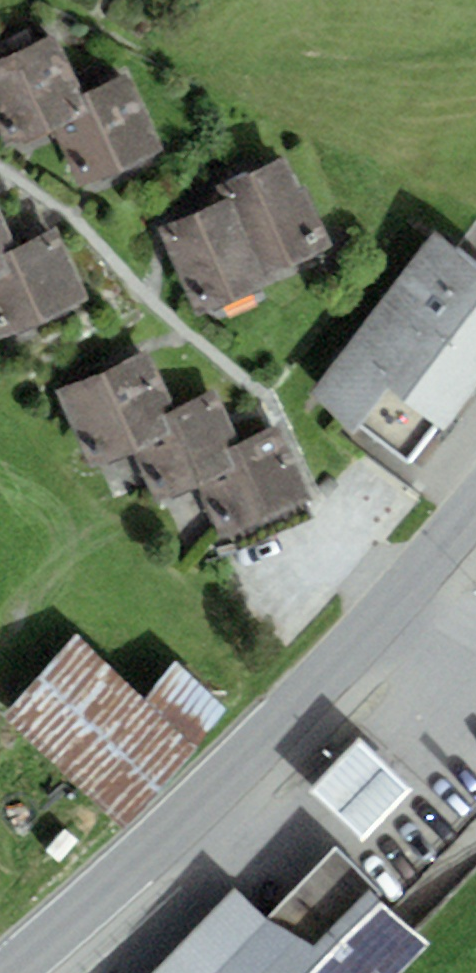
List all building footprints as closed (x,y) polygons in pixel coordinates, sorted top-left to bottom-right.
[(0,58),(0,123),(9,142),(54,121),(90,103),(55,31),(0,58)] [(133,82),(90,103),(54,121),(86,185),(165,146),(133,82)] [(293,152),(230,180),(237,195),(272,272),(335,243),(293,152)] [(237,195),(159,230),(197,316),(276,281),(272,272),(237,195)] [(25,260),(0,208),(0,272),(25,260)] [(435,235),(314,390),(414,467),(475,387),(475,266),(455,250),(435,235)] [(25,260),(0,272),(0,339),(3,345),(90,304),(61,243),(25,260)] [(146,352),(58,393),(90,459),(129,439),(177,416),(146,352)] [(177,416),(129,439),(158,499),(195,481),(246,457),(217,397),(177,416)] [(282,440),(246,457),(195,481),(223,542),(310,501),(282,440)] [(154,695),(82,633),(10,716),(128,818),(228,704),(181,664),(154,695)] [(363,737),(313,789),(365,838),(415,786),(363,737)] [(157,972),(402,972),(428,946),(415,934),(390,909),(380,900),(385,895),(336,847),(266,917),(238,890),(157,972)]
